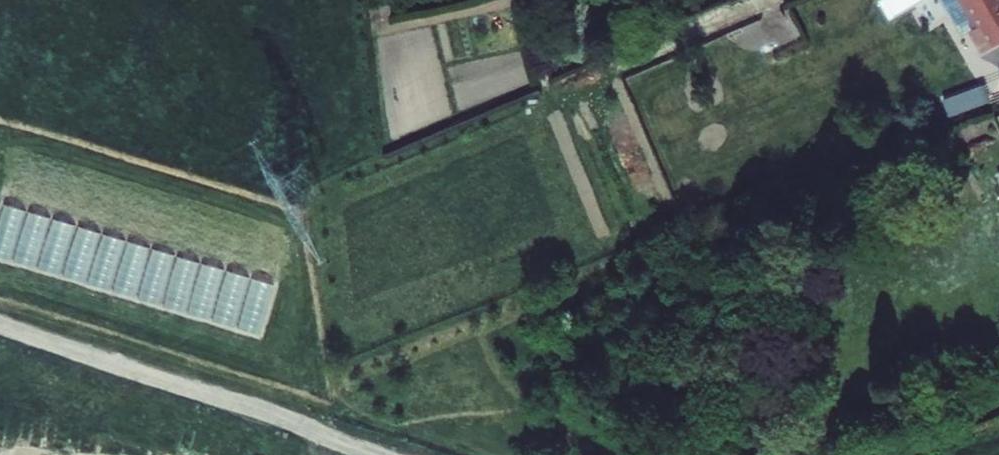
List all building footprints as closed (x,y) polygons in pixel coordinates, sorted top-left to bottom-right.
[(979,21),(973,25),(985,44),(998,35),(998,0),(966,0),(979,21)] [(2,202),(0,209),(0,264),(262,341),(277,285),(2,202)]
